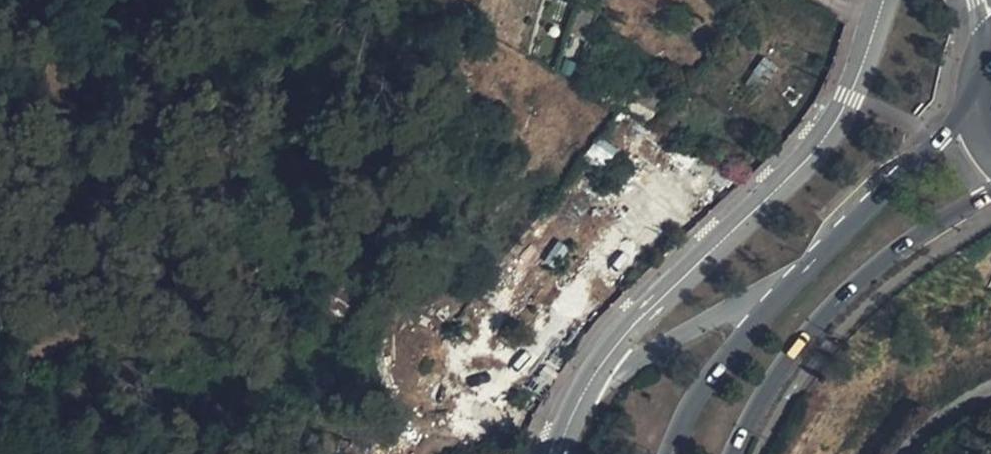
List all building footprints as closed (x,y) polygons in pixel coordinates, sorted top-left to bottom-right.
[(588,42),(597,13),(582,8),(573,38),(588,42)] [(631,100),(654,113),(663,98),(640,85),(631,100)] [(631,100),(623,95),(616,107),(651,127),(657,115),(654,113),(631,100)] [(340,287),(327,321),(358,332),(361,324),(371,298),(340,287)] [(527,314),(516,328),(525,334),(535,320),(527,314)]
